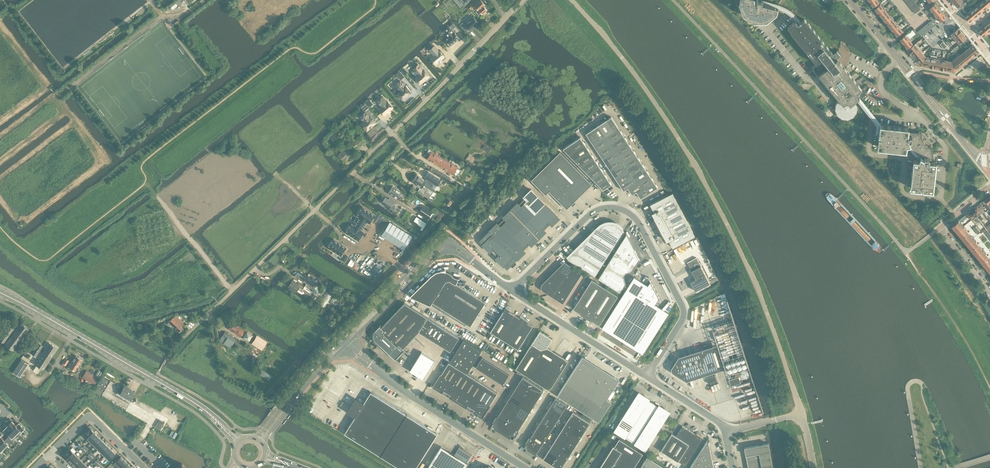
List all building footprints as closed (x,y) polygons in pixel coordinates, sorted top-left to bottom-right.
[(477,3),(472,7),(474,10),(477,8),(479,10),(485,4),(481,0),(478,3),(477,3)] [(743,13),(747,15),(754,20),(758,20),(766,20),(766,19),(769,17),(770,17),(776,12),(777,8),(778,7),(770,5),(771,3),(763,1),(760,0),(756,0),(755,0),(740,0),(739,1),(740,1),(741,5),(743,13)] [(915,13),(920,9),(913,0),(905,0),(915,13)] [(982,1),(978,5),(983,11),(989,5),(988,2),(985,4),(982,1)] [(771,3),(770,5),(778,7),(780,8),(782,9),(784,10),(785,10),(786,11),(789,13),(790,14),(792,15),(792,16),(793,17),(796,20),(795,20),(787,27),(816,63),(812,66),(819,75),(819,74),(837,59),(838,59),(840,57),(839,56),(840,55),(837,51),(836,51),(833,54),(831,51),(830,52),(804,19),(800,22),(797,18),(794,15),(790,11),(786,9),(781,6),(771,3)] [(929,8),(932,12),(938,8),(935,3),(929,8)] [(874,9),(878,13),(884,8),(880,4),(874,9)] [(978,5),(973,8),(978,14),(983,11),(978,5)] [(878,13),(881,18),(887,13),(884,8),(878,13)] [(932,12),(936,17),(942,12),(938,8),(932,12)] [(973,8),(969,12),(974,18),(978,14),(973,8)] [(942,12),(936,17),(940,22),(946,17),(942,12)] [(974,18),(969,12),(964,16),(969,22),(974,18)] [(881,18),(885,22),(891,17),(887,13),(881,18)] [(460,24),(466,31),(468,29),(470,31),(479,23),(474,17),(465,25),(463,22),(460,24)] [(885,22),(889,27),(895,22),(891,17),(885,22)] [(889,27),(892,31),(898,26),(895,22),(889,27)] [(898,26),(892,31),(896,36),(902,31),(898,26)] [(449,45),(450,45),(450,46),(460,38),(454,32),(449,27),(444,31),(449,36),(445,39),(448,43),(447,43),(449,45)] [(959,27),(950,35),(954,39),(955,39),(955,38),(962,32),(961,31),(961,30),(959,27)] [(987,33),(982,27),(977,31),(982,37),(987,33)] [(962,32),(955,38),(955,39),(958,43),(960,42),(962,40),(964,38),(966,37),(962,32)] [(899,39),(903,44),(909,39),(905,34),(899,39)] [(909,39),(903,44),(907,49),(913,44),(909,39)] [(967,46),(968,48),(974,55),(976,54),(977,54),(979,52),(971,42),(967,46)] [(916,43),(907,50),(909,53),(910,52),(911,54),(920,47),(916,43)] [(430,58),(435,65),(444,57),(439,50),(439,51),(434,46),(432,44),(428,48),(430,50),(429,50),(434,55),(433,56),(432,55),(430,57),(431,58),(430,58)] [(920,47),(911,54),(915,58),(922,52),(923,52),(920,47)] [(968,48),(964,51),(970,59),(974,55),(968,48)] [(960,54),(960,55),(966,62),(970,59),(964,51),(960,54)] [(922,52),(915,58),(920,65),(925,56),(922,52)] [(959,54),(955,57),(962,65),(964,64),(964,65),(967,63),(966,62),(960,55),(960,54),(959,54)] [(925,56),(920,65),(929,67),(931,57),(930,57),(925,56)] [(955,57),(951,60),(951,61),(952,61),(954,72),(954,73),(961,68),(960,67),(962,65),(955,57)] [(856,107),(856,106),(854,102),(857,99),(859,98),(861,96),(859,93),(857,95),(856,94),(862,89),(837,59),(819,74),(840,100),(839,100),(837,104),(836,104),(837,105),(836,109),(836,110),(838,114),(842,117),(843,117),(847,118),(848,118),(852,116),(853,115),(852,115),(855,112),(855,111),(856,107)] [(946,60),(945,70),(954,72),(952,61),(951,61),(946,60)] [(417,80),(420,84),(424,81),(426,79),(429,76),(424,70),(423,70),(418,65),(413,69),(418,75),(414,79),(416,81),(417,80)] [(394,85),(390,88),(396,95),(397,94),(402,100),(411,92),(406,86),(405,86),(400,80),(397,76),(391,82),(394,85)] [(379,109),(384,115),(393,107),(388,101),(387,102),(383,97),(377,101),(382,106),(379,109)] [(859,98),(857,99),(877,124),(877,133),(879,133),(879,134),(878,134),(877,135),(877,136),(878,137),(877,147),(906,150),(906,147),(908,147),(910,146),(913,151),(916,154),(918,155),(917,158),(916,159),(913,159),(910,187),(920,188),(920,189),(921,190),(922,190),(923,189),(933,190),(936,161),(932,161),(933,148),(929,147),(926,144),(923,141),(921,137),(921,133),(908,131),(908,127),(880,124),(859,98)] [(363,125),(367,130),(370,127),(373,125),(376,122),(371,116),(370,117),(366,112),(364,113),(364,112),(361,114),(362,115),(361,116),(365,121),(362,124),(363,125)] [(604,121),(611,131),(618,127),(611,117),(605,121),(605,120),(604,121)] [(598,125),(605,135),(611,131),(604,121),(605,121),(599,125),(598,125)] [(592,129),(599,139),(605,135),(598,125),(592,129)] [(605,135),(609,142),(622,134),(618,127),(611,131),(605,135)] [(586,133),(592,143),(599,139),(592,129),(586,133)] [(609,142),(614,148),(626,140),(627,140),(622,134),(609,142)] [(346,140),(350,144),(356,150),(366,141),(361,135),(355,140),(351,135),(346,140)] [(592,143),(597,150),(609,142),(605,135),(599,139),(592,143)] [(563,148),(569,154),(584,144),(585,144),(580,137),(563,148)] [(614,148),(618,155),(631,147),(627,140),(626,140),(614,148)] [(597,150),(601,157),(602,157),(601,157),(614,148),(609,142),(597,150)] [(569,154),(574,160),(589,151),(585,144),(584,144),(569,154)] [(347,147),(339,155),(344,161),(353,153),(347,147)] [(618,155),(623,162),(635,154),(636,154),(631,147),(618,155)] [(601,157),(606,164),(606,163),(618,155),(614,148),(601,157),(602,157),(601,157)] [(458,167),(432,151),(427,159),(453,174),(458,167)] [(549,191),(567,209),(578,198),(576,196),(579,194),(581,192),(585,189),(588,187),(588,188),(592,184),(560,151),(531,180),(546,194),(549,191)] [(574,160),(580,166),(593,157),(594,157),(589,151),(574,160)] [(623,162),(627,168),(640,160),(636,154),(635,154),(623,162)] [(606,164),(610,170),(623,162),(618,155),(606,163),(606,164)] [(580,166),(586,172),(598,164),(594,157),(593,157),(580,166)] [(627,168),(632,175),(644,167),(640,160),(627,168)] [(610,170),(615,177),(627,168),(623,162),(610,170)] [(586,172),(591,178),(602,171),(598,164),(586,172)] [(632,175),(636,182),(638,180),(648,174),(649,174),(644,167),(632,175)] [(435,168),(433,172),(441,176),(443,173),(435,168)] [(615,177),(619,184),(619,183),(632,175),(627,168),(615,177)] [(591,178),(597,183),(607,177),(602,171),(591,178)] [(417,174),(415,178),(424,184),(434,191),(438,185),(441,181),(429,173),(426,177),(427,178),(426,180),(417,174)] [(642,187),(644,186),(653,180),(649,174),(648,174),(638,180),(642,187)] [(623,190),(628,188),(627,187),(636,182),(632,175),(619,183),(619,184),(623,190)] [(607,177),(597,183),(603,189),(611,184),(607,177)] [(415,178),(412,182),(421,187),(418,190),(423,193),(422,194),(429,198),(434,191),(424,184),(415,178)] [(632,194),(636,192),(636,191),(642,187),(638,180),(636,182),(627,187),(628,188),(632,194)] [(653,180),(644,186),(649,193),(658,187),(653,180)] [(393,186),(388,193),(397,199),(402,191),(393,186)] [(636,191),(636,192),(640,198),(649,193),(644,186),(642,187),(636,191)] [(522,201),(531,210),(535,214),(545,203),(531,189),(524,196),(525,198),(522,201)] [(666,241),(669,240),(673,247),(695,235),(672,192),(650,204),(654,212),(652,213),(654,218),(666,241)] [(389,210),(392,212),(396,207),(392,205),(394,202),(392,200),(391,201),(385,197),(382,202),(386,205),(386,206),(390,209),(389,210)] [(510,209),(521,220),(531,210),(522,201),(519,204),(517,203),(510,209)] [(987,204),(988,206),(987,207),(985,209),(985,208),(982,211),(984,213),(986,211),(989,208),(989,207),(989,201),(987,204)] [(559,218),(545,203),(535,214),(547,226),(551,223),(552,225),(559,218)] [(433,213),(423,206),(419,213),(429,219),(433,213)] [(971,210),(977,216),(978,215),(982,212),(976,206),(971,210)] [(360,217),(357,221),(364,226),(367,222),(370,223),(375,215),(363,207),(362,209),(360,208),(357,213),(359,213),(358,215),(360,217)] [(505,218),(502,221),(511,230),(521,220),(510,209),(510,210),(503,216),(505,218)] [(531,210),(521,220),(539,238),(546,231),(544,230),(547,226),(535,214),(531,210)] [(971,210),(967,214),(968,216),(972,220),(975,218),(978,222),(980,221),(976,217),(977,216),(971,210)] [(382,214),(378,212),(374,219),(377,222),(382,214)] [(390,220),(382,215),(380,218),(387,223),(390,220)] [(426,223),(416,216),(412,223),(422,230),(426,223)] [(521,220),(511,230),(514,234),(527,247),(530,243),(531,245),(538,238),(539,238),(521,220)] [(951,226),(956,232),(963,226),(960,223),(958,220),(951,226)] [(348,231),(346,232),(359,240),(364,232),(362,230),(364,226),(357,221),(354,226),(352,224),(351,226),(349,225),(346,230),(348,231)] [(490,230),(494,234),(497,230),(507,241),(514,234),(511,230),(502,221),(498,224),(497,223),(490,230)] [(390,222),(383,234),(404,248),(411,236),(390,222)] [(602,225),(599,227),(567,259),(568,259),(595,276),(623,231),(623,232),(624,232),(623,230),(622,229),(621,228),(619,226),(616,224),(612,223),(609,223),(605,224),(602,225)] [(956,232),(961,238),(968,232),(963,226),(956,232)] [(495,253),(504,244),(507,241),(497,230),(494,234),(490,230),(480,240),(483,244),(490,251),(491,250),(495,253)] [(961,238),(966,244),(973,238),(968,232),(961,238)] [(514,234),(507,241),(504,244),(517,258),(518,258),(525,251),(524,250),(527,247),(514,234)] [(620,292),(623,288),(624,289),(627,286),(625,284),(626,284),(624,276),(626,272),(631,271),(639,259),(626,234),(606,265),(605,264),(602,268),(604,269),(598,278),(620,292)] [(966,244),(971,249),(977,244),(973,238),(966,244)] [(332,240),(329,245),(330,246),(329,248),(341,255),(343,256),(341,259),(345,261),(349,255),(345,253),(343,252),(346,247),(334,239),(333,241),(332,240)] [(504,244),(495,253),(498,256),(496,258),(503,265),(504,264),(507,268),(517,258),(504,244)] [(971,249),(975,255),(982,250),(977,244),(971,249)] [(975,255),(980,261),(987,256),(982,250),(975,255)] [(985,267),(989,263),(989,259),(987,256),(980,261),(985,267)] [(710,283),(696,257),(687,262),(696,279),(690,282),(695,291),(710,283)] [(564,262),(558,268),(565,276),(566,275),(568,270),(571,266),(564,262)] [(568,270),(579,277),(582,273),(571,266),(568,270)] [(558,268),(554,272),(562,280),(563,279),(565,276),(558,268)] [(436,272),(432,275),(410,296),(410,295),(410,296),(431,305),(432,302),(470,326),(486,302),(459,286),(460,285),(460,283),(460,282),(462,283),(462,282),(465,282),(463,282),(461,281),(459,281),(459,278),(460,278),(459,278),(458,278),(457,278),(457,277),(456,277),(455,277),(454,276),(453,276),(453,275),(452,274),(451,274),(450,273),(450,272),(448,272),(447,271),(446,271),(445,271),(444,270),(443,270),(442,270),(441,270),(436,272)] [(566,275),(576,281),(579,277),(568,270),(566,275)] [(297,273),(295,276),(303,281),(307,284),(305,286),(312,290),(315,285),(309,280),(310,279),(306,277),(308,274),(306,272),(303,276),(297,273)] [(550,275),(559,284),(560,283),(562,280),(554,272),(550,275)] [(547,279),(553,285),(557,289),(558,287),(559,284),(550,275),(547,279)] [(563,279),(574,286),(576,281),(566,275),(565,276),(563,279)] [(661,300),(649,277),(648,277),(650,281),(648,285),(634,276),(602,327),(643,353),(668,312),(655,304),(659,297),(660,300),(661,300)] [(548,293),(553,285),(547,279),(547,280),(544,283),(543,284),(543,285),(542,287),(543,288),(543,289),(544,290),(548,292),(548,293)] [(560,283),(571,290),(574,286),(563,279),(562,280),(560,283)] [(581,314),(586,317),(605,287),(592,279),(573,308),(581,313),(581,314)] [(295,290),(296,289),(302,292),(304,289),(298,285),(299,284),(292,280),(289,286),(295,290)] [(558,287),(562,290),(568,294),(571,290),(560,283),(559,284),(558,287)] [(548,293),(552,296),(557,289),(553,285),(548,293)] [(552,296),(556,299),(562,290),(558,287),(557,289),(552,296)] [(605,287),(586,317),(591,320),(592,320),(599,325),(618,296),(605,287)] [(562,290),(556,299),(563,303),(568,294),(562,290)] [(419,331),(450,351),(459,337),(404,303),(404,302),(382,326),(381,327),(380,326),(381,324),(381,325),(381,324),(376,330),(375,330),(375,331),(375,332),(374,332),(374,333),(374,334),(374,335),(374,336),(374,337),(374,338),(375,339),(375,340),(376,341),(380,345),(382,346),(383,345),(386,348),(385,349),(395,359),(403,351),(405,349),(404,349),(404,348),(403,348),(419,331)] [(490,331),(500,337),(514,314),(509,311),(510,310),(506,307),(490,331)] [(500,337),(509,343),(524,319),(520,316),(520,317),(514,314),(500,337)] [(292,315),(289,320),(294,323),(298,318),(292,315)] [(169,321),(168,323),(171,326),(173,325),(179,331),(182,328),(180,326),(183,324),(175,316),(169,321)] [(304,317),(301,323),(306,326),(309,320),(304,317)] [(524,319),(509,343),(518,349),(533,326),(527,322),(528,322),(524,319)] [(228,328),(240,336),(244,330),(232,322),(228,328)] [(26,327),(23,325),(21,323),(16,330),(14,329),(14,328),(9,325),(0,337),(0,340),(4,342),(13,330),(15,331),(5,344),(13,350),(29,329),(26,327)] [(283,323),(280,328),(285,332),(288,326),(283,323)] [(547,347),(551,341),(548,339),(548,337),(548,336),(540,331),(532,343),(516,369),(549,390),(568,360),(547,347)] [(219,340),(230,347),(235,339),(224,332),(219,340)] [(308,332),(305,337),(310,340),(313,335),(308,332)] [(290,334),(287,339),(292,342),(295,337),(290,334)] [(251,344),(262,350),(267,342),(257,335),(251,344)] [(299,339),(296,345),(301,348),(305,343),(299,339)] [(463,339),(450,361),(468,372),(481,350),(463,339)] [(31,354),(36,356),(43,346),(39,343),(31,354)] [(44,349),(35,363),(37,365),(42,368),(44,369),(47,364),(56,350),(57,348),(55,346),(52,344),(49,343),(47,345),(44,349)] [(671,368),(672,372),(686,381),(715,371),(707,347),(678,357),(671,368)] [(437,359),(423,351),(411,369),(425,378),(437,359)] [(72,362),(71,362),(68,366),(74,370),(77,366),(79,367),(81,365),(79,364),(82,359),(82,360),(82,359),(76,355),(72,362)] [(557,395),(599,421),(611,402),(606,400),(619,380),(619,379),(582,356),(582,357),(565,383),(557,395)] [(476,367),(480,370),(487,360),(482,357),(476,367)] [(21,359),(13,372),(20,376),(28,364),(21,359)] [(480,370),(485,373),(491,363),(487,360),(480,370)] [(443,390),(447,392),(461,370),(449,362),(434,386),(442,391),(443,390)] [(485,373),(489,376),(496,365),(491,363),(485,373)] [(489,376),(494,378),(500,368),(496,365),(489,376)] [(494,378),(498,381),(505,371),(500,368),(494,378)] [(259,374),(259,375),(269,380),(272,376),(262,370),(259,374)] [(450,396),(458,401),(473,377),(461,370),(447,392),(451,394),(450,396)] [(82,377),(86,380),(94,385),(98,378),(86,371),(82,377)] [(498,381),(503,384),(509,374),(505,371),(498,381)] [(519,381),(530,388),(533,383),(522,376),(522,377),(519,381)] [(467,405),(471,407),(485,385),(473,377),(458,401),(466,407),(467,405)] [(729,380),(731,386),(741,383),(739,377),(729,380)] [(95,387),(103,391),(107,385),(100,380),(95,387)] [(517,386),(527,392),(530,388),(519,381),(517,386)] [(530,388),(540,394),(543,390),(533,383),(530,388)] [(117,392),(120,393),(130,399),(134,392),(124,386),(121,385),(117,392)] [(485,385),(471,407),(475,410),(474,411),(482,417),(497,392),(485,385)] [(514,390),(524,397),(527,392),(517,386),(514,390)] [(95,387),(93,390),(101,395),(101,394),(103,391),(95,387)] [(530,388),(527,392),(538,399),(540,394),(530,388)] [(511,394),(522,401),(524,397),(514,390),(511,394)] [(381,455),(400,467),(416,467),(437,434),(407,414),(406,414),(371,391),(362,405),(358,402),(353,411),(357,414),(345,433),(380,455),(380,456),(381,455)] [(527,392),(524,397),(535,403),(538,399),(527,392)] [(635,399),(631,405),(636,408),(644,395),(639,392),(635,399),(634,398),(634,399),(635,399)] [(508,399),(519,405),(522,401),(511,394),(508,399)] [(644,395),(636,408),(641,411),(648,400),(649,399),(644,396),(644,395)] [(524,397),(522,401),(532,408),(535,403),(524,397)] [(553,402),(564,409),(567,405),(555,397),(555,398),(553,402)] [(505,403),(516,410),(519,405),(508,399),(505,403)] [(626,411),(642,421),(646,415),(653,403),(648,400),(641,411),(636,408),(631,405),(627,411),(626,411)] [(522,401),(519,405),(529,412),(532,408),(522,401)] [(550,406),(561,414),(564,409),(553,402),(550,406)] [(503,408),(513,414),(516,410),(505,403),(503,408)] [(653,403),(646,415),(651,418),(658,406),(653,403),(654,403),(653,403)] [(519,405),(516,410),(526,417),(529,412),(519,405)] [(658,406),(651,418),(656,421),(664,408),(659,405),(658,406)] [(547,411),(558,418),(561,414),(550,406),(547,411)] [(500,412),(510,419),(513,414),(503,408),(500,412)] [(656,421),(661,424),(665,418),(666,418),(665,418),(669,412),(664,408),(656,421)] [(516,410),(513,414),(524,421),(526,417),(516,410)] [(544,415),(555,423),(558,418),(547,411),(544,415)] [(627,411),(623,418),(638,427),(642,421),(626,411),(627,411)] [(497,417),(507,423),(510,419),(500,412),(497,416),(497,417)] [(573,412),(564,426),(572,432),(576,426),(581,417),(573,412)] [(513,414),(510,419),(521,425),(524,421),(513,414)] [(541,420),(553,427),(555,423),(544,415),(541,420)] [(646,415),(642,421),(658,431),(657,431),(661,424),(656,421),(651,418),(646,415)] [(494,427),(502,432),(507,423),(497,417),(496,417),(493,422),(492,425),(494,426),(494,427)] [(590,423),(581,417),(576,426),(584,431),(590,423)] [(618,424),(634,434),(638,427),(623,418),(619,424),(618,424)] [(159,419),(155,427),(160,430),(164,423),(159,419)] [(510,419),(507,423),(518,430),(521,425),(510,419)] [(538,424),(550,431),(553,427),(541,420),(538,424)] [(12,421),(8,425),(18,435),(24,428),(19,423),(16,425),(12,421)] [(642,421),(638,427),(653,437),(657,431),(658,431),(642,421)] [(502,432),(510,437),(513,438),(514,436),(515,436),(518,431),(517,431),(518,430),(507,423),(502,432)] [(536,429),(547,436),(550,431),(538,424),(536,429)] [(615,430),(630,440),(634,434),(618,424),(619,424),(615,430)] [(5,428),(4,430),(9,435),(7,438),(11,442),(18,435),(8,425),(7,426),(6,425),(4,427),(5,428)] [(564,426),(560,432),(568,438),(572,432),(564,426)] [(576,426),(572,432),(581,437),(584,431),(576,426)] [(676,436),(672,433),(661,450),(685,466),(703,438),(682,426),(676,436)] [(638,427),(634,434),(650,444),(650,443),(649,443),(653,437),(638,427)] [(94,432),(90,429),(87,432),(86,432),(84,434),(84,435),(88,439),(94,432)] [(533,433),(544,440),(547,436),(536,429),(533,433)] [(98,436),(94,432),(88,439),(91,442),(98,436)] [(560,432),(556,438),(565,444),(568,438),(560,432)] [(572,432),(568,438),(577,443),(581,437),(572,432)] [(530,438),(541,445),(544,440),(533,433),(530,437),(530,438)] [(634,434),(630,440),(645,450),(649,444),(650,444),(634,434)] [(3,448),(8,443),(8,444),(11,442),(7,438),(4,440),(0,436),(0,444),(3,448)] [(101,439),(98,436),(91,442),(95,446),(101,439)] [(536,454),(541,445),(530,438),(529,438),(526,443),(525,446),(527,447),(527,448),(535,454),(536,454)] [(556,438),(552,444),(561,450),(565,444),(556,438)] [(568,438),(565,444),(573,449),(577,443),(568,438)] [(613,447),(599,467),(634,467),(643,453),(619,438),(614,447),(613,446),(613,447)] [(104,442),(101,439),(95,446),(98,449),(104,442)] [(709,442),(708,443),(706,441),(707,441),(689,467),(714,467),(709,442)] [(108,446),(104,442),(98,449),(101,452),(108,446)] [(746,454),(746,455),(770,450),(769,450),(768,444),(768,443),(744,448),(745,448),(746,454)] [(552,444),(549,450),(557,456),(561,450),(552,444)] [(565,444),(561,450),(569,455),(573,449),(565,444)] [(111,449),(108,446),(101,452),(105,456),(111,449)] [(468,463),(467,463),(472,455),(463,449),(463,450),(462,451),(457,449),(454,455),(450,452),(449,453),(442,447),(441,446),(427,467),(464,467),(468,463)] [(67,452),(64,456),(67,460),(74,453),(76,450),(73,447),(70,449),(70,450),(69,449),(67,451),(67,452)] [(115,453),(111,449),(105,456),(108,459),(115,453)] [(543,459),(552,464),(557,456),(549,450),(543,459)] [(561,450),(557,456),(566,461),(569,455),(561,450)] [(747,461),(771,457),(769,450),(770,450),(746,455),(747,461)] [(74,453),(67,460),(71,463),(77,456),(74,453)] [(77,456),(71,463),(74,466),(81,460),(77,456)] [(124,460),(121,456),(114,463),(118,466),(124,460)] [(552,464),(558,467),(561,467),(566,461),(557,456),(552,464)] [(640,467),(666,467),(647,456),(640,467)] [(772,464),(771,457),(747,461),(747,462),(748,467),(750,467),(772,464)] [(74,466),(76,467),(79,467),(84,463),(81,460),(74,466)] [(124,460),(118,466),(119,467),(123,467),(128,463),(124,460)]
